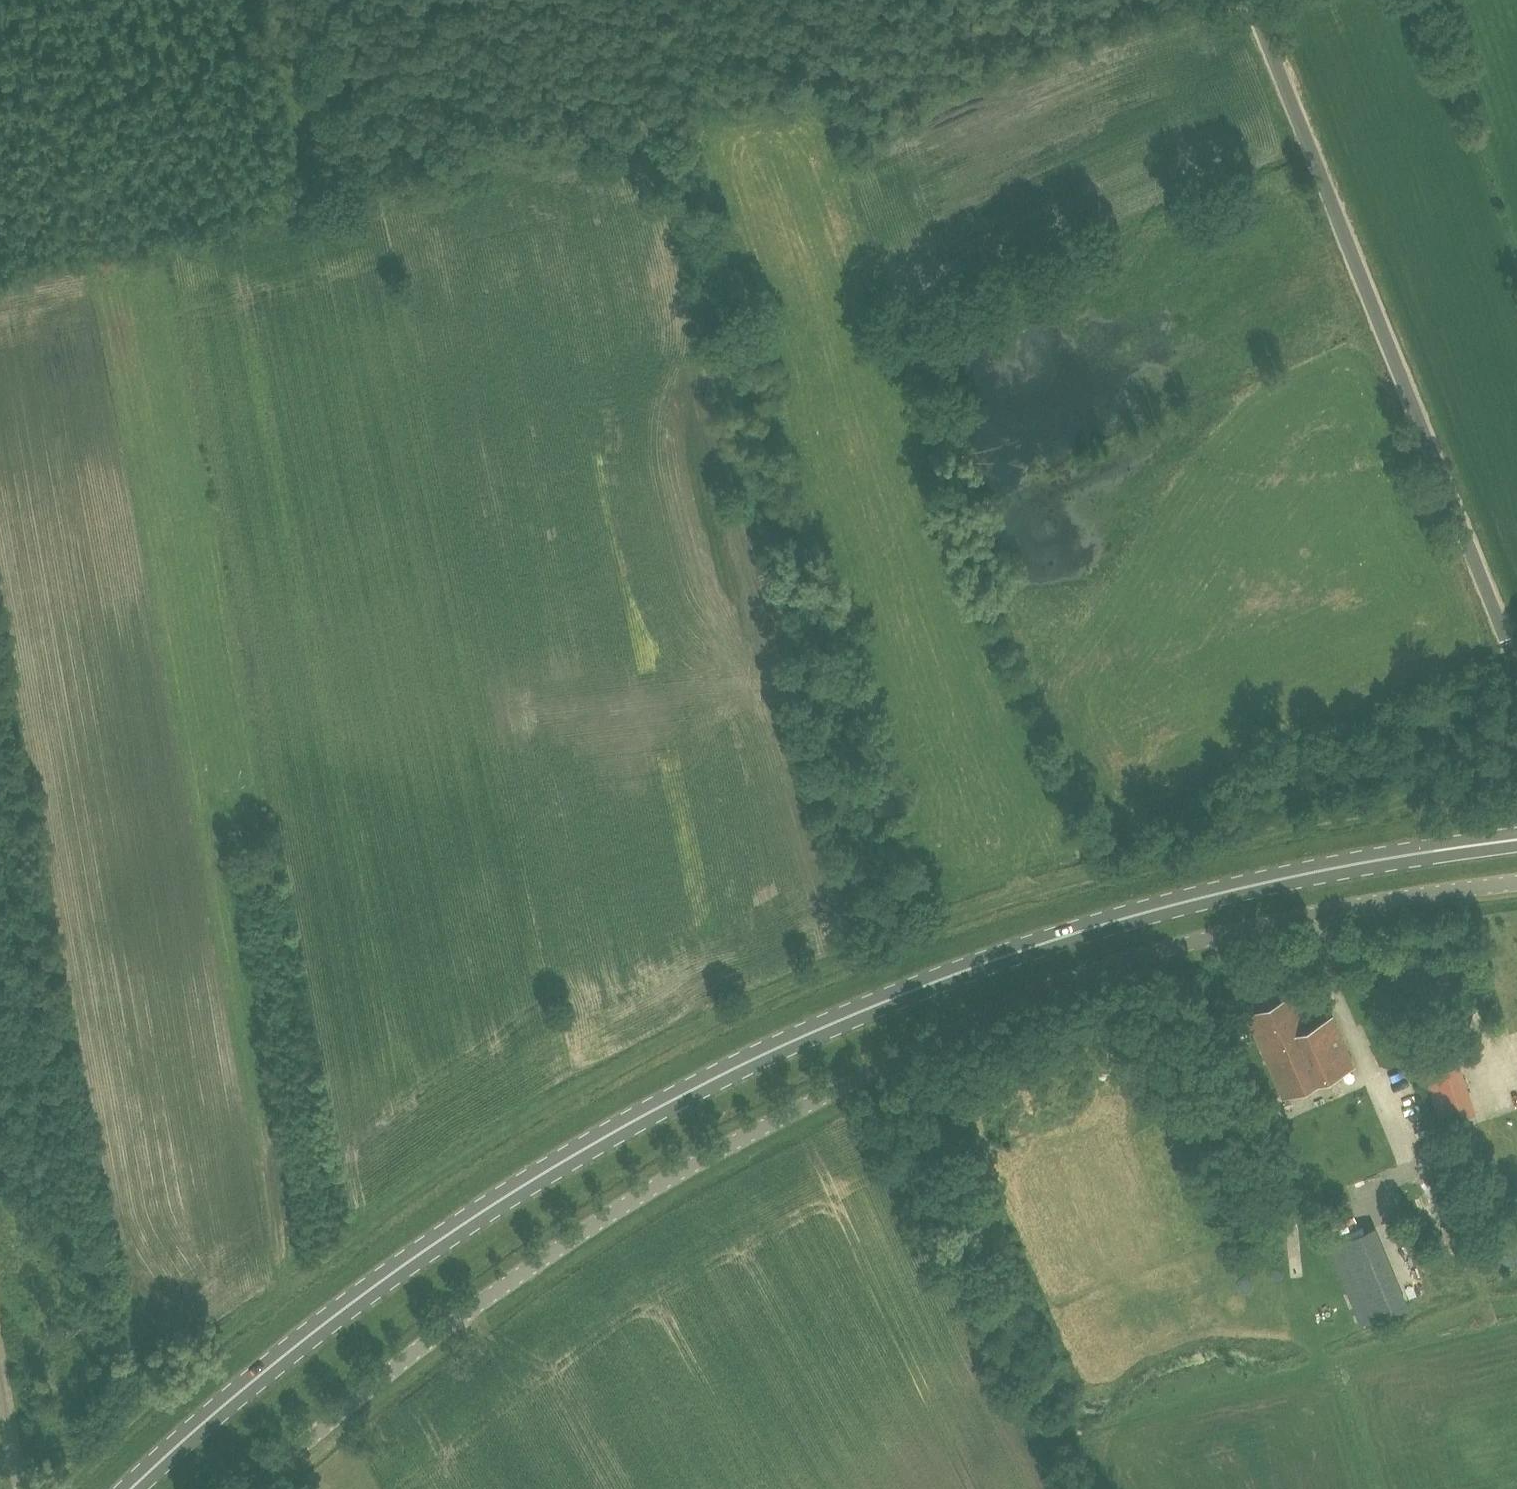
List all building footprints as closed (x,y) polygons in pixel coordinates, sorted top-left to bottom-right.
[(1308,1027),(1303,1014),(1294,994),(1248,1013),(1282,1094),(1352,1065),(1331,1017),(1308,1027)] [(1426,1076),(1432,1092),(1463,1082),(1457,1066),(1426,1076)] [(1401,1305),(1371,1224),(1324,1242),(1354,1323),(1401,1305)]
